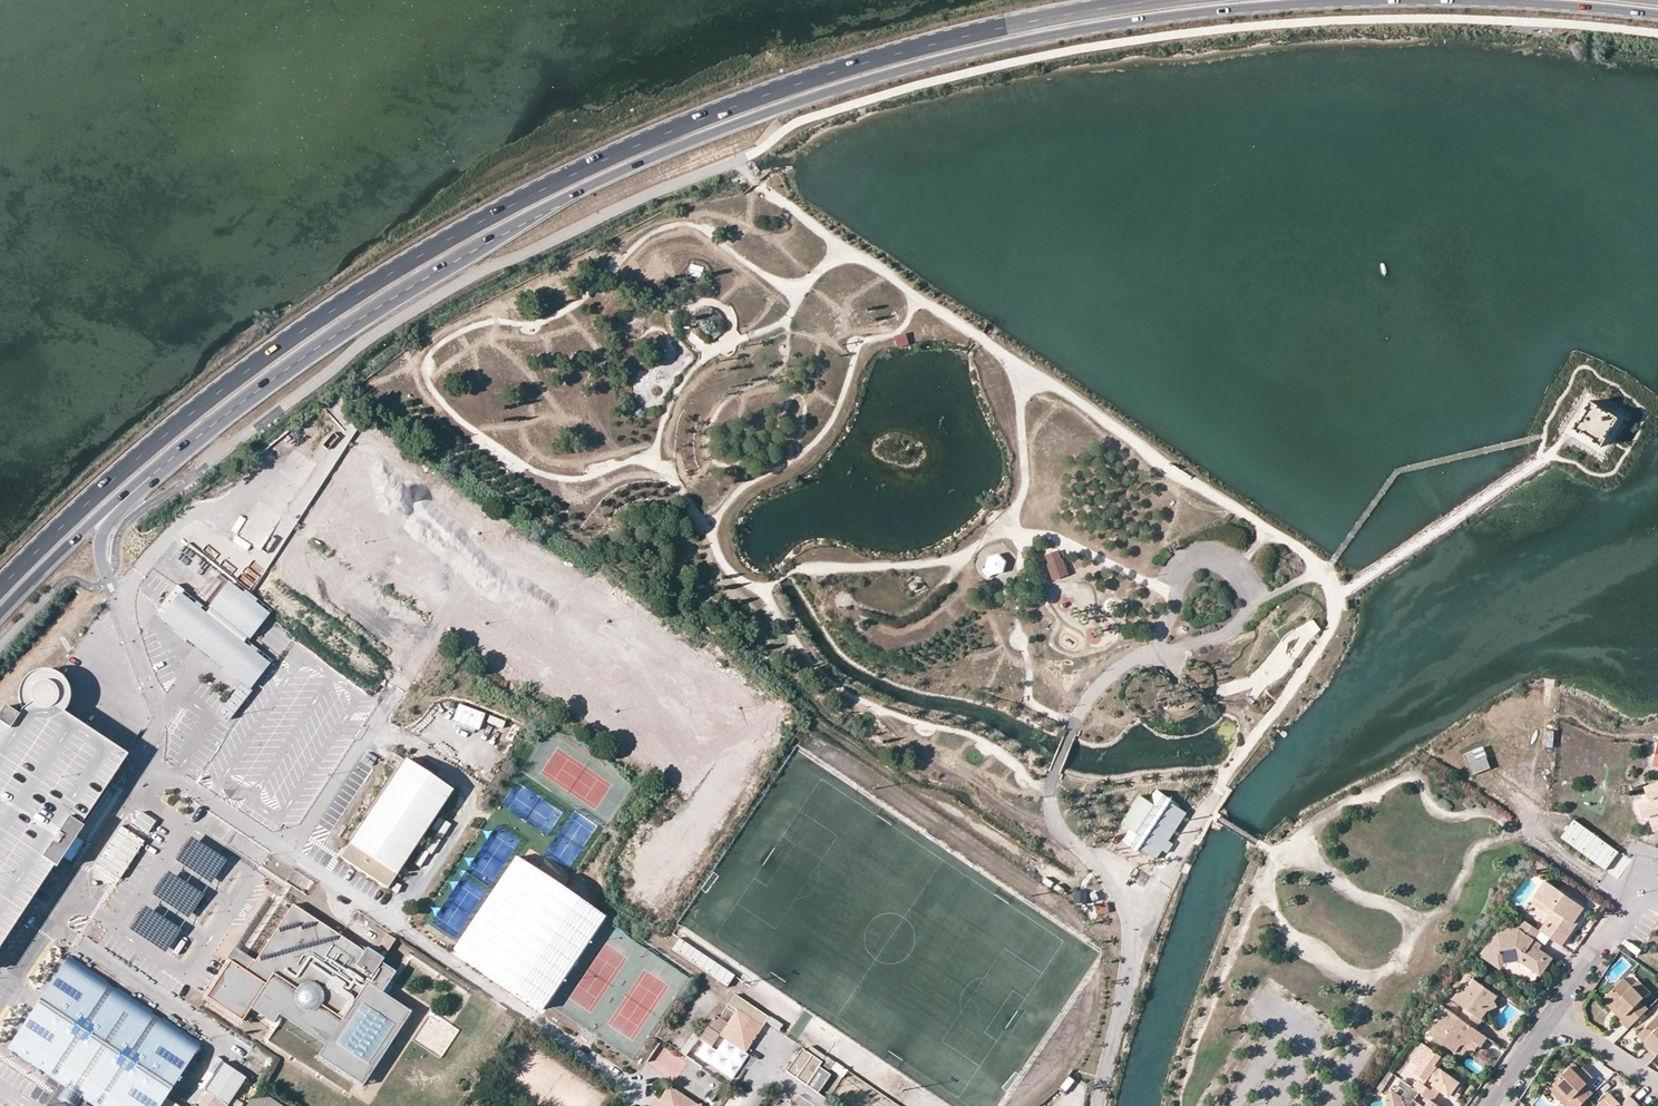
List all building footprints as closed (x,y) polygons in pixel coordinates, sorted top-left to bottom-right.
[(704,268),(691,264),(689,273),(702,277),(704,268)] [(703,340),(703,344),(711,344),(711,340),(714,339),(718,337),(722,332),(723,329),(728,329),(728,320),(723,320),(721,315),(719,313),(717,311),(713,308),(710,307),(706,307),(704,307),(701,308),(698,310),(694,313),(692,316),(691,320),(690,324),(691,328),(692,331),(694,335),(697,338),(700,339),(703,340)] [(894,336),(899,348),(910,344),(906,331),(894,336)] [(1590,399),(1572,429),(1601,446),(1619,417),(1590,399)] [(362,467),(376,440),(368,436),(355,464),(362,467)] [(338,468),(334,474),(348,484),(353,478),(338,468)] [(410,481),(403,491),(412,497),(418,487),(410,481)] [(257,547),(278,511),(258,499),(237,535),(257,547)] [(422,501),(417,511),(423,514),(428,504),(422,501)] [(301,520),(297,527),(310,536),(314,529),(301,520)] [(322,528),(316,538),(333,547),(338,537),(322,528)] [(489,554),(503,534),(495,529),(482,549),(489,554)] [(525,536),(521,544),(539,554),(544,546),(525,536)] [(294,549),(303,555),(309,546),(299,540),(294,549)] [(406,540),(402,546),(415,554),(419,548),(406,540)] [(1054,547),(1048,549),(1044,555),(1045,561),(1052,564),(1058,563),(1062,557),(1060,550),(1054,547)] [(293,551),(289,560),(296,563),(300,554),(293,551)] [(1008,558),(989,552),(983,570),(1002,576),(1008,558)] [(1069,557),(1062,557),(1058,563),(1052,564),(1045,561),(1041,566),(1049,573),(1057,573),(1063,570),(1068,564),(1069,557)] [(400,576),(394,592),(406,596),(412,580),(400,576)] [(244,643),(268,612),(231,583),(206,614),(182,594),(162,619),(199,649),(204,642),(216,652),(211,658),(248,687),(268,662),(256,652),(244,643)] [(418,583),(409,601),(419,606),(428,588),(418,583)] [(365,584),(362,591),(374,597),(378,590),(365,584)] [(845,610),(852,606),(852,605),(853,603),(854,599),(851,592),(843,590),(837,594),(834,601),(838,607),(845,610)] [(373,629),(378,612),(369,609),(363,626),(373,629)] [(425,637),(435,616),(425,612),(416,633),(425,637)] [(666,631),(660,639),(675,650),(682,641),(666,631)] [(786,636),(780,633),(774,637),(775,644),(781,647),(787,643),(786,636)] [(216,652),(204,642),(199,649),(211,658),(216,652)] [(473,642),(470,650),(482,654),(485,646),(473,642)] [(371,646),(362,656),(370,664),(379,654),(371,646)] [(532,669),(538,649),(529,646),(522,665),(532,669)] [(707,668),(714,654),(699,646),(691,659),(707,668)] [(553,668),(566,675),(573,662),(560,655),(553,668)] [(676,679),(683,684),(694,669),(688,664),(676,679)] [(380,682),(384,675),(369,666),(365,674),(380,682)] [(575,683),(581,671),(575,667),(568,680),(575,683)] [(317,668),(313,673),(328,687),(333,681),(317,668)] [(5,706),(0,713),(0,947),(1,945),(32,899),(54,865),(57,867),(63,856),(76,837),(83,826),(81,825),(120,766),(128,755),(63,712),(67,706),(69,699),(69,690),(67,684),(63,679),(58,674),(51,671),(44,670),(37,671),(30,674),(24,679),(20,686),(18,695),(20,704),(22,709),(18,715),(5,706)] [(584,679),(593,683),(597,676),(588,671),(584,679)] [(694,689),(701,675),(693,671),(686,684),(694,689)] [(544,674),(538,684),(555,694),(561,685),(544,674)] [(701,704),(712,689),(707,685),(699,697),(687,688),(684,692),(701,704)] [(566,702),(570,690),(563,688),(559,699),(566,702)] [(316,712),(325,700),(310,689),(301,702),(316,712)] [(639,696),(630,710),(637,714),(645,700),(639,696)] [(479,730),(485,712),(458,703),(452,721),(479,730)] [(658,721),(646,707),(638,714),(649,728),(658,721)] [(620,739),(631,714),(622,710),(611,736),(620,739)] [(723,719),(740,731),(747,722),(730,710),(723,719)] [(871,713),(865,713),(861,719),(865,725),(872,725),(875,719),(871,713)] [(242,720),(240,735),(250,736),(251,721),(242,720)] [(773,742),(785,734),(777,721),(765,729),(773,742)] [(341,750),(350,736),(344,731),(334,746),(341,750)] [(686,749),(691,743),(681,736),(676,741),(686,749)] [(775,746),(763,737),(751,751),(763,761),(775,746)] [(279,739),(276,745),(290,753),(294,747),(279,739)] [(275,746),(271,752),(291,768),(295,762),(275,746)] [(977,751),(971,751),(968,758),(972,763),(979,762),(981,756),(977,751)] [(1474,751),(1465,754),(1472,774),(1491,767),(1487,758),(1478,761),(1474,751)] [(639,775),(643,760),(625,756),(622,770),(639,775)] [(717,776),(725,762),(717,758),(709,772),(717,776)] [(388,888),(453,790),(406,759),(341,857),(388,888)] [(1644,788),(1647,798),(1651,797),(1657,794),(1657,783),(1644,788)] [(1180,805),(1157,789),(1148,800),(1141,795),(1122,823),(1130,829),(1122,840),(1134,848),(1146,857),(1148,855),(1155,860),(1161,850),(1164,852),(1167,854),(1173,845),(1168,841),(1187,813),(1179,807),(1180,805)] [(696,793),(693,801),(706,807),(710,800),(696,793)] [(1638,807),(1641,817),(1652,813),(1657,811),(1657,803),(1657,800),(1653,801),(1638,807)] [(727,821),(732,813),(723,808),(718,816),(727,821)] [(653,812),(647,827),(654,830),(659,815),(653,812)] [(431,830),(442,837),(450,824),(439,817),(431,830)] [(1654,819),(1649,820),(1652,830),(1657,828),(1657,817),(1654,819)] [(1619,850),(1575,819),(1562,837),(1606,868),(1619,850)] [(718,822),(715,827),(721,831),(724,826),(718,822)] [(116,889),(142,838),(117,825),(90,876),(116,889)] [(645,829),(640,836),(652,844),(657,837),(645,829)] [(76,837),(63,856),(71,861),(84,842),(76,837)] [(696,857),(701,860),(711,845),(706,842),(696,857)] [(260,865),(267,854),(255,846),(248,856),(260,865)] [(221,856),(213,865),(229,877),(236,867),(221,856)] [(1539,864),(1534,860),(1531,865),(1536,869),(1539,864)] [(1539,864),(1536,869),(1545,875),(1549,870),(1539,864)] [(679,881),(672,896),(679,899),(686,884),(679,881)] [(1578,917),(1584,909),(1544,882),(1533,898),(1558,914),(1549,927),(1543,923),(1538,931),(1559,946),(1573,924),(1570,922),(1575,915),(1578,917)] [(1065,889),(1058,884),(1055,889),(1062,894),(1065,889)] [(1088,890),(1076,890),(1076,902),(1088,902),(1088,890)] [(1093,892),(1090,894),(1095,902),(1099,900),(1099,897),(1098,894),(1096,892),(1094,891),(1093,892)] [(618,892),(610,901),(620,909),(628,900),(618,892)] [(277,894),(239,950),(252,959),(255,961),(292,904),(277,894)] [(1533,898),(1530,903),(1548,916),(1543,923),(1549,927),(1558,914),(1533,898)] [(364,952),(292,904),(255,961),(252,959),(244,970),(229,960),(205,997),(241,1021),(247,1013),(250,1008),(272,1023),(273,1022),(278,1014),(282,1017),(324,1044),(319,1052),(317,1055),(362,1086),(411,1012),(386,995),(381,992),(394,972),(380,963),(383,959),(366,948),(364,952)] [(1110,904),(1096,905),(1097,915),(1111,914),(1110,904)] [(1578,917),(1575,915),(1570,922),(1573,924),(1578,917)] [(645,939),(652,943),(663,924),(656,919),(645,939)] [(1524,921),(1518,930),(1497,934),(1481,958),(1490,964),(1494,959),(1500,963),(1516,960),(1532,971),(1536,966),(1542,970),(1550,958),(1536,949),(1529,944),(1531,940),(1538,931),(1524,921)] [(383,932),(377,950),(390,954),(396,936),(383,932)] [(1531,940),(1529,944),(1536,949),(1539,945),(1531,940)] [(226,958),(229,960),(244,970),(252,959),(239,950),(234,947),(226,958)] [(69,955),(7,1049),(65,1087),(59,1095),(63,1098),(76,1105),(81,1098),(93,1105),(181,1105),(166,1096),(202,1042),(69,955)] [(1500,963),(1494,959),(1490,964),(1496,969),(1500,963)] [(1538,975),(1542,970),(1536,966),(1532,971),(1538,975)] [(1630,985),(1638,979),(1633,972),(1625,977),(1630,985)] [(1614,985),(1616,987),(1623,981),(1620,979),(1616,983),(1614,985)] [(1623,981),(1616,987),(1606,997),(1618,1009),(1626,1017),(1622,1020),(1620,1022),(1628,1030),(1648,1010),(1640,1002),(1643,999),(1630,987),(1623,980),(1623,981)] [(1456,993),(1450,1001),(1463,1010),(1456,1019),(1470,1028),(1474,1031),(1481,1021),(1479,1020),(1485,1012),(1495,1008),(1493,1001),(1496,997),(1472,981),(1466,988),(1464,987),(1459,994),(1456,993)] [(1637,981),(1630,987),(1643,999),(1649,993),(1637,981)] [(716,1015),(707,1027),(721,1036),(746,1054),(770,1018),(736,995),(720,1018),(716,1015)] [(1606,997),(1604,1002),(1622,1020),(1626,1017),(1618,1009),(1606,997)] [(1437,1021),(1439,1023),(1447,1012),(1444,1010),(1437,1021)] [(431,1012),(413,1039),(438,1056),(457,1029),(431,1012)] [(1437,1021),(1427,1036),(1454,1054),(1459,1047),(1471,1044),(1477,1047),(1483,1037),(1474,1031),(1470,1028),(1456,1019),(1447,1012),(1439,1023),(1437,1021)] [(273,1022),(319,1052),(324,1044),(282,1017),(278,1014),(273,1022)] [(1638,1037),(1645,1044),(1651,1050),(1650,1052),(1655,1057),(1657,1055),(1657,1054),(1657,1016),(1638,1037)] [(1477,1047),(1479,1049),(1486,1039),(1483,1037),(1477,1047)] [(646,1064),(677,1080),(688,1060),(657,1043),(646,1064)] [(1455,1080),(1437,1068),(1434,1066),(1440,1057),(1427,1048),(1421,1044),(1409,1062),(1416,1067),(1413,1072),(1421,1078),(1426,1080),(1427,1079),(1432,1082),(1433,1086),(1439,1091),(1446,1095),(1451,1094),(1457,1085),(1455,1080)] [(1460,1058),(1465,1052),(1474,1051),(1477,1047),(1471,1044),(1459,1047),(1454,1054),(1460,1058)] [(797,1079),(813,1056),(802,1049),(787,1072),(796,1078),(797,1079)] [(820,1068),(823,1063),(813,1056),(797,1079),(808,1086),(820,1068)] [(1434,1066),(1437,1068),(1443,1059),(1440,1057),(1434,1066)] [(221,1063),(202,1091),(226,1105),(244,1078),(221,1063)] [(1575,1064),(1549,1089),(1560,1099),(1564,1095),(1570,1101),(1565,1105),(1581,1105),(1594,1093),(1586,1086),(1591,1081),(1580,1070),(1575,1064)] [(1584,1067),(1580,1070),(1591,1081),(1594,1077),(1584,1067)] [(819,1094),(832,1076),(824,1071),(820,1068),(808,1086),(819,1094)] [(1392,1075),(1387,1071),(1378,1084),(1384,1088),(1392,1075)] [(1406,1093),(1410,1087),(1400,1080),(1396,1085),(1404,1091),(1406,1093)] [(1410,1087),(1418,1093),(1429,1100),(1432,1102),(1436,1095),(1430,1090),(1422,1085),(1418,1082),(1416,1082),(1413,1083),(1410,1087)] [(1451,1094),(1454,1096),(1459,1087),(1457,1085),(1451,1094)] [(702,1103),(697,1104),(669,1086),(660,1099),(655,1096),(650,1103),(654,1105),(702,1105),(702,1103)] [(1436,1095),(1439,1091),(1433,1086),(1430,1090),(1436,1095)] [(1414,1100),(1418,1093),(1410,1087),(1406,1093),(1404,1091),(1400,1097),(1395,1093),(1388,1094),(1384,1100),(1386,1105),(1422,1105),(1414,1100)] [(1547,1091),(1562,1105),(1565,1105),(1570,1101),(1564,1095),(1560,1099),(1549,1089),(1547,1091)] [(253,1092),(245,1105),(279,1105),(253,1092)] [(63,1098),(59,1095),(57,1098),(68,1105),(76,1105),(63,1098)]
